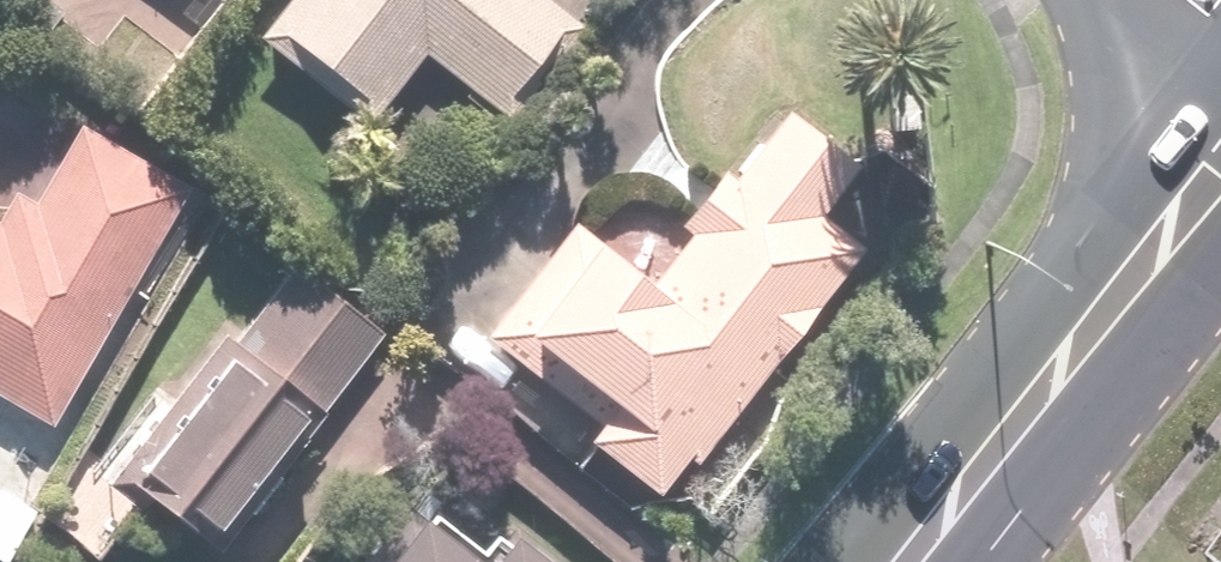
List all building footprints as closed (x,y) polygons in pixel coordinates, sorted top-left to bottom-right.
[(246,37),(357,127),(409,63),(494,132),(582,22),(554,0),(275,0),(246,37)] [(685,467),(850,245),(815,219),(850,172),(779,119),(730,184),(718,175),(673,236),(685,245),(653,289),(566,224),(478,342),(594,429),(580,447),(649,499),(677,461),(685,467)] [(13,512),(174,204),(65,147),(27,220),(0,206),(0,505),(13,512)] [(162,513),(203,547),(376,343),(289,270),(104,489),(150,528),(162,513)] [(406,525),(378,561),(453,561),(406,525)] [(502,528),(476,561),(546,561),(502,528)]
